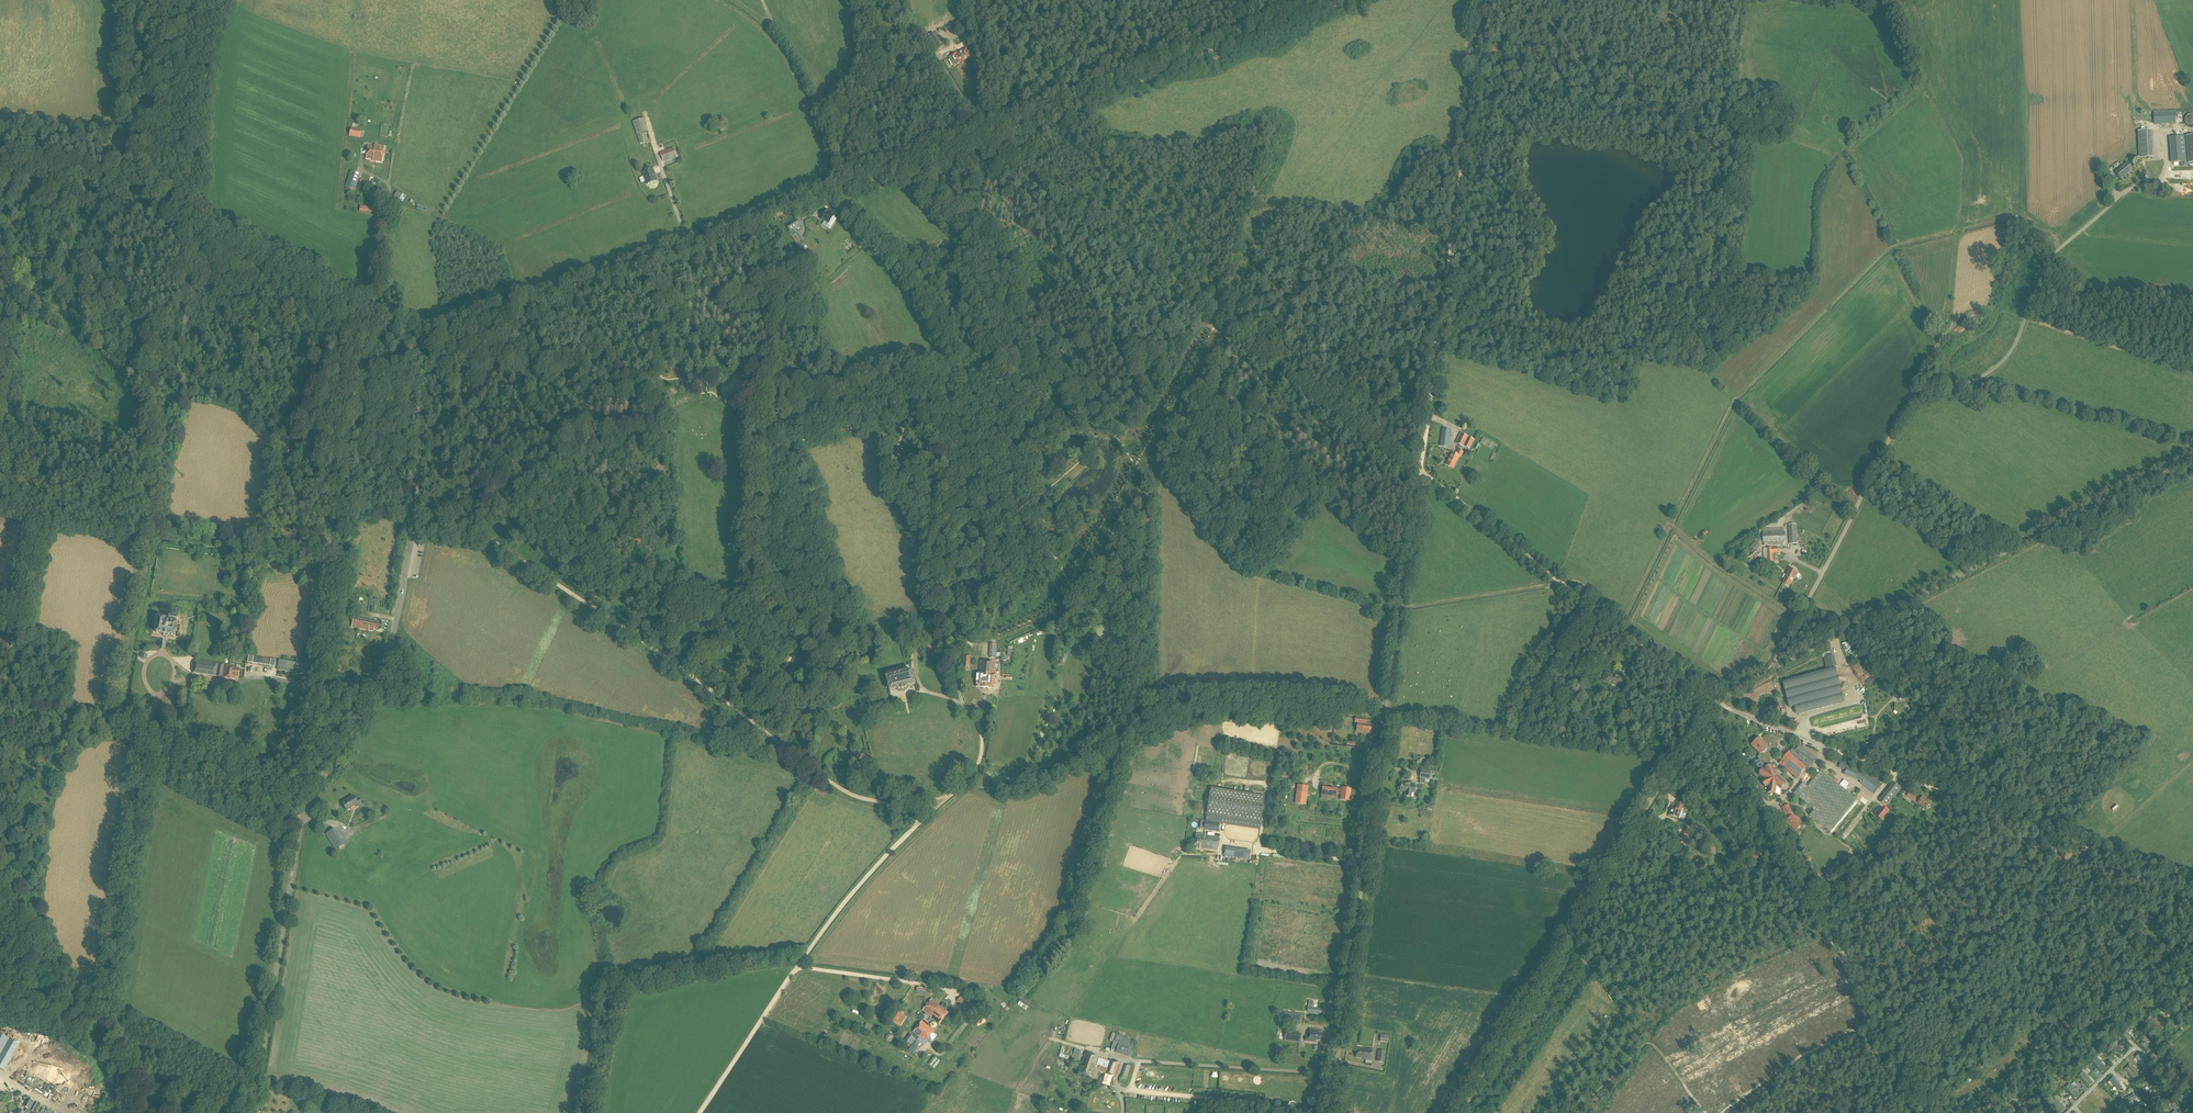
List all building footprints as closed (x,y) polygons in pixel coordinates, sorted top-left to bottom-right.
[(942,42),(937,33),(929,38),(926,40),(933,52),(937,50),(945,46),(944,45),(947,43),(945,40),(942,42)] [(962,62),(971,57),(965,48),(949,58),(954,66),(961,62),(962,62)] [(921,68),(926,66),(930,64),(927,59),(918,64),(921,68)] [(2154,124),(2176,124),(2175,111),(2153,112),(2154,124)] [(2192,128),(2192,127),(2192,115),(2191,114),(2190,115),(2189,115),(2188,116),(2187,116),(2186,117),(2186,118),(2185,119),(2185,120),(2185,121),(2185,122),(2185,123),(2186,124),(2186,125),(2187,126),(2188,127),(2189,127),(2190,128),(2191,128),(2192,128)] [(640,144),(646,142),(643,133),(648,131),(644,118),(633,122),(640,144)] [(360,130),(360,127),(358,126),(357,129),(350,128),(349,136),(360,138),(361,130),(360,130)] [(2152,129),(2140,129),(2140,156),(2153,155),(2152,129)] [(2188,166),(2185,136),(2169,137),(2171,163),(2180,162),(2181,167),(2188,166)] [(382,162),(384,146),(375,144),(375,146),(368,145),(366,158),(373,159),(373,161),(382,162)] [(664,162),(677,157),(674,148),(660,153),(664,162)] [(2121,179),(2133,169),(2127,162),(2116,172),(2121,179)] [(647,185),(657,181),(653,169),(643,172),(647,185)] [(2174,170),(2174,179),(2192,178),(2192,169),(2174,170)] [(355,189),(361,174),(351,171),(346,186),(355,189)] [(407,197),(397,191),(393,197),(404,203),(407,197)] [(830,212),(827,211),(821,219),(829,224),(835,214),(831,212),(830,212)] [(797,216),(786,221),(790,229),(788,230),(790,233),(795,231),(793,227),(800,223),(797,216)] [(1448,447),(1450,430),(1442,429),(1439,446),(1448,447)] [(1473,447),(1475,442),(1474,441),(1474,440),(1460,433),(1455,443),(1463,447),(1463,446),(1470,449),(1471,446),(1473,447)] [(1461,457),(1463,452),(1457,449),(1455,454),(1452,452),(1446,464),(1453,468),(1459,457),(1461,457)] [(1789,544),(1797,544),(1796,524),(1788,525),(1789,544)] [(1782,545),(1782,542),(1785,542),(1784,528),(1762,529),(1763,542),(1763,546),(1782,545)] [(1754,552),(1760,546),(1758,544),(1760,542),(1756,538),(1754,540),(1755,541),(1749,547),(1754,552)] [(1773,562),(1773,561),(1773,553),(1778,553),(1778,547),(1763,548),(1764,561),(1767,561),(1767,562),(1773,562)] [(1754,560),(1761,554),(1758,550),(1751,557),(1754,560)] [(1799,573),(1789,568),(1785,574),(1787,575),(1783,583),(1790,586),(1794,579),(1795,579),(1799,573)] [(176,628),(178,617),(169,616),(168,622),(165,621),(166,618),(158,617),(156,633),(175,636),(176,632),(177,631),(177,629),(176,628)] [(375,622),(353,617),(351,627),(374,631),(374,629),(383,631),(385,622),(376,621),(375,622)] [(939,646),(941,640),(928,636),(927,643),(939,646)] [(1023,647),(1030,643),(1028,639),(1021,643),(1023,647)] [(1002,649),(1002,646),(997,645),(997,644),(990,643),(989,656),(996,657),(997,649),(1002,649)] [(1067,655),(1068,652),(1066,652),(1066,654),(1062,653),(1059,664),(1064,665),(1067,655)] [(275,667),(276,659),(249,655),(247,663),(275,667)] [(969,670),(970,655),(962,655),(960,669),(969,670)] [(238,678),(240,669),(236,668),(237,666),(196,660),(194,673),(235,679),(236,677),(238,678)] [(288,672),(289,662),(279,660),(278,670),(288,672)] [(994,688),(996,670),(994,670),(995,662),(980,660),(979,672),(977,672),(976,682),(977,682),(976,687),(982,687),(981,687),(987,688),(989,688),(994,688)] [(298,673),(299,663),(289,662),(288,672),(298,673)] [(299,663),(298,673),(308,675),(310,664),(306,663),(306,664),(299,663)] [(1797,715),(1845,702),(1835,668),(1784,682),(1791,707),(1794,706),(1797,715)] [(904,689),(906,689),(907,688),(908,686),(915,684),(912,671),(886,677),(890,691),(897,689),(900,690),(902,690),(904,689)] [(1614,675),(1605,673),(1603,682),(1613,684),(1616,685),(1615,690),(1621,692),(1624,675),(1620,674),(1620,675),(1614,674),(1614,675)] [(1900,706),(1895,704),(1895,711),(1899,714),(1905,715),(1910,709),(1905,707),(1905,705),(1904,705),(1902,709),(1900,708),(1900,706)] [(1372,733),(1373,724),(1367,723),(1367,718),(1356,717),(1355,722),(1358,723),(1357,732),(1372,733)] [(1759,752),(1760,754),(1761,754),(1757,761),(1760,767),(1764,768),(1764,769),(1762,768),(1759,775),(1765,778),(1760,781),(1764,788),(1769,785),(1768,792),(1775,793),(1776,786),(1781,789),(1786,782),(1778,775),(1777,774),(1771,761),(1771,759),(1771,758),(1772,756),(1773,753),(1774,751),(1776,749),(1779,747),(1778,745),(1778,743),(1777,742),(1776,740),(1774,739),(1773,738),(1771,737),(1769,736),(1767,736),(1765,736),(1762,741),(1759,738),(1751,745),(1759,752)] [(1817,759),(1799,746),(1797,748),(1795,746),(1789,754),(1781,764),(1797,777),(1805,767),(1808,769),(1817,759)] [(1223,752),(1210,750),(1208,765),(1209,766),(1209,770),(1213,770),(1213,766),(1221,767),(1223,752)] [(1422,765),(1423,764),(1424,759),(1424,758),(1424,757),(1418,756),(1417,756),(1417,757),(1416,763),(1416,764),(1422,765)] [(1867,773),(1841,762),(1840,763),(1839,763),(1837,767),(1839,768),(1846,771),(1844,775),(1861,782),(1860,783),(1874,794),(1882,785),(1867,773)] [(1431,776),(1432,772),(1431,772),(1421,770),(1420,778),(1420,783),(1424,784),(1425,779),(1430,780),(1430,775),(1431,776)] [(1857,800),(1821,770),(1808,787),(1803,782),(1794,794),(1814,810),(1810,815),(1830,833),(1857,800)] [(1415,783),(1409,781),(1408,784),(1402,782),(1400,791),(1405,792),(1404,796),(1411,797),(1412,793),(1414,794),(1416,785),(1415,785),(1415,783)] [(1887,805),(1901,788),(1895,784),(1881,801),(1887,805)] [(1305,794),(1308,794),(1308,789),(1309,786),(1304,786),(1303,786),(1297,785),(1295,804),(1301,805),(1306,805),(1307,802),(1304,801),(1305,794)] [(1205,820),(1220,822),(1260,828),(1265,795),(1210,787),(1205,820)] [(1337,794),(1341,794),(1341,799),(1350,800),(1351,789),(1342,788),(1342,790),(1337,790),(1337,789),(1322,787),(1321,796),(1336,798),(1337,794)] [(1922,799),(1912,791),(1907,796),(1918,804),(1926,810),(1931,803),(1923,797),(1922,799)] [(356,800),(353,796),(342,803),(347,811),(358,804),(359,805),(362,803),(359,798),(356,800)] [(1681,812),(1684,804),(1678,802),(1676,809),(1672,808),(1669,815),(1678,818),(1684,820),(1686,814),(1681,812)] [(1802,823),(1792,816),(1791,814),(1792,813),(1788,804),(1782,808),(1787,816),(1786,817),(1786,818),(1787,820),(1788,821),(1786,823),(1796,830),(1800,826),(1799,826),(1802,823)] [(1889,814),(1881,807),(1874,814),(1883,821),(1889,814)] [(1218,831),(1220,822),(1205,820),(1204,829),(1218,831)] [(1689,834),(1691,828),(1685,826),(1682,834),(1688,836),(1689,834)] [(335,849),(343,844),(334,829),(325,834),(335,849)] [(1845,839),(1850,835),(1847,831),(1841,836),(1845,839)] [(1218,850),(1220,837),(1205,835),(1205,834),(1196,833),(1194,848),(1200,849),(1200,848),(1218,850)] [(1249,861),(1250,851),(1225,847),(1224,857),(1249,861)] [(2159,929),(2160,921),(2153,920),(2153,916),(2143,914),(2141,923),(2149,924),(2148,927),(2159,929)] [(969,1012),(973,1008),(960,998),(957,1001),(969,1012)] [(939,1024),(948,1012),(932,999),(923,1010),(939,1024)] [(1308,1002),(1307,1013),(1322,1014),(1323,1010),(1312,1008),(1313,1002),(1308,1002)] [(1298,1025),(1300,1014),(1284,1012),(1282,1023),(1298,1025)] [(902,1024),(906,1019),(897,1013),(894,1019),(893,1021),(901,1026),(902,1024)] [(925,1042),(934,1031),(922,1021),(913,1032),(925,1042)] [(2131,1035),(2135,1032),(2131,1028),(2124,1035),(2131,1042),(2135,1039),(2131,1035)] [(1316,1030),(1310,1029),(1309,1037),(1306,1036),(1306,1041),(1315,1042),(1315,1040),(1320,1041),(1321,1033),(1316,1032),(1316,1030)] [(1300,1043),(1301,1033),(1285,1031),(1284,1040),(1300,1043)] [(19,1044),(0,1033),(0,1068),(4,1071),(19,1044)] [(911,1033),(907,1038),(912,1043),(917,1037),(911,1033)] [(889,1042),(890,1042),(891,1042),(892,1042),(892,1041),(893,1041),(893,1040),(893,1039),(893,1038),(893,1037),(893,1036),(892,1035),(891,1035),(891,1034),(890,1034),(889,1034),(888,1035),(887,1035),(886,1036),(886,1037),(885,1038),(886,1039),(886,1040),(886,1041),(887,1041),(888,1042),(889,1042)] [(1134,1041),(1117,1035),(1115,1041),(1114,1040),(1111,1050),(1116,1051),(1115,1053),(1128,1057),(1133,1041),(1134,1041)] [(1388,1043),(1389,1036),(1380,1035),(1380,1042),(1388,1043)] [(2145,1042),(2142,1044),(2146,1049),(2153,1044),(2147,1037),(2143,1040),(2145,1042)] [(913,1054),(918,1049),(913,1045),(909,1050),(913,1054)] [(1365,1049),(1357,1048),(1356,1057),(1364,1058),(1364,1059),(1371,1060),(1373,1049),(1365,1048),(1365,1049)] [(1384,1063),(1386,1051),(1378,1050),(1376,1062),(1384,1063)] [(1099,1058),(1100,1057),(1085,1052),(1078,1073),(1093,1078),(1095,1070),(1099,1058)] [(930,1062),(936,1067),(941,1061),(935,1056),(930,1062)] [(1119,1064),(1109,1060),(1108,1061),(1104,1073),(1106,1073),(1106,1074),(1112,1076),(1114,1077),(1119,1064)] [(1127,1081),(1133,1067),(1126,1064),(1120,1078),(1127,1081)] [(42,1096),(48,1084),(39,1079),(33,1091),(42,1096)] [(2143,1097),(2147,1095),(2142,1083),(2138,1085),(2143,1097)] [(18,1112),(27,1112),(28,1112),(29,1112),(31,1111),(34,1112),(39,1104),(29,1097),(23,1106),(27,1109),(25,1112),(20,1109),(18,1112)]
